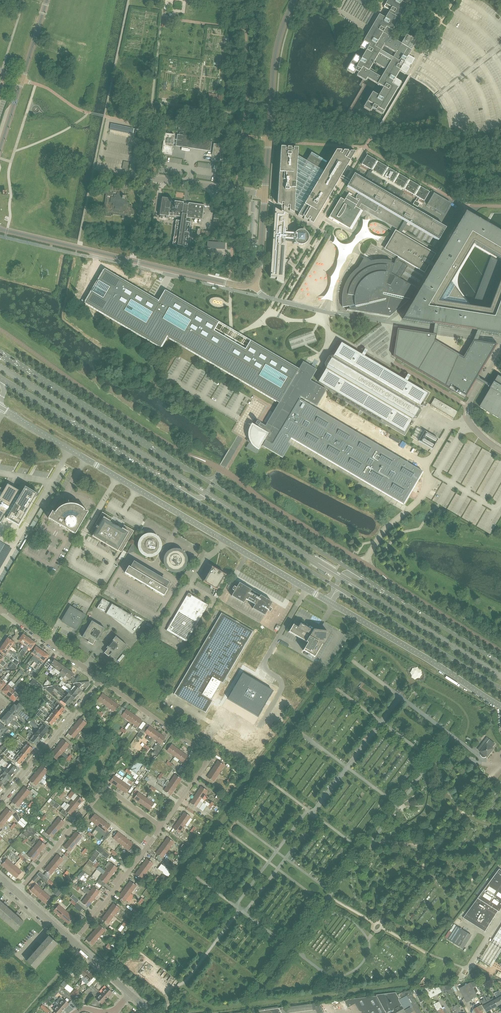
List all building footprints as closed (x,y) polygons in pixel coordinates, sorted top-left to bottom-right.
[(377,84),(383,88),(378,96),(372,93),(364,107),(370,111),(372,108),(382,114),(400,82),(394,79),(399,70),(405,74),(407,70),(409,68),(409,69),(411,66),(410,65),(414,59),(408,56),(415,44),(411,42),(412,39),(406,35),(400,44),(388,36),(407,5),(398,0),(388,0),(384,7),(390,10),(385,19),(379,15),(372,26),(368,32),(368,34),(360,47),(362,48),(366,51),(361,59),(355,55),(347,70),(353,73),(354,70),(358,73),(357,75),(365,80),(367,78),(377,84)] [(134,130),(111,125),(110,130),(135,136),(136,130),(134,130)] [(186,147),(188,132),(180,131),(179,135),(178,134),(176,146),(186,147)] [(172,155),(175,135),(171,135),(172,132),(171,132),(170,132),(170,135),(165,134),(162,153),(172,155)] [(194,148),(197,134),(188,132),(186,147),(194,148)] [(213,136),(197,134),(194,148),(210,151),(213,136)] [(222,145),(214,144),(211,160),(219,162),(220,159),(222,159),(223,154),(221,154),(222,145)] [(277,204),(281,206),(282,211),(284,213),(284,208),(287,210),(288,210),(288,209),(289,209),(289,211),(294,213),(294,210),(299,213),(298,216),(302,218),(303,217),(304,218),(303,219),(307,221),(308,220),(309,221),(308,222),(313,224),(316,218),(327,201),(340,178),(349,183),(347,185),(349,186),(350,183),(349,183),(350,180),(341,175),(355,152),(350,151),(350,152),(349,153),(347,152),(348,151),(343,151),(342,153),(341,152),(341,151),(336,151),(324,172),(322,171),(327,162),(311,152),(306,161),(297,156),(298,148),(293,148),(293,150),(291,150),(291,148),(287,148),(287,149),(285,149),(285,148),(281,147),(277,204)] [(357,197),(356,198),(359,200),(358,201),(348,195),(344,200),(340,198),(329,217),(333,219),(332,220),(333,221),(333,219),(338,222),(340,223),(349,229),(361,210),(358,208),(361,203),(366,206),(367,205),(368,203),(378,207),(379,205),(378,205),(379,204),(380,204),(402,218),(402,219),(404,220),(405,221),(398,232),(400,233),(407,222),(410,224),(438,240),(441,237),(443,232),(446,228),(414,210),(416,206),(418,207),(420,204),(417,202),(420,198),(424,201),(429,192),(420,187),(367,155),(361,164),(372,171),(371,173),(369,171),(363,181),(354,176),(353,176),(352,178),(350,180),(349,183),(350,183),(349,186),(360,193),(359,194),(358,195),(357,196),(357,197)] [(115,215),(120,215),(123,216),(122,218),(128,219),(128,217),(131,217),(131,214),(134,214),(135,209),(132,208),(132,205),(130,205),(130,203),(125,202),(125,197),(126,198),(127,195),(125,195),(124,195),(119,194),(120,191),(118,191),(118,187),(115,187),(116,184),(110,183),(110,186),(107,185),(107,188),(104,188),(103,193),(106,194),(106,196),(105,202),(105,204),(102,203),(101,210),(104,210),(104,213),(106,213),(106,216),(111,217),(112,214),(115,215)] [(434,193),(427,204),(434,209),(442,213),(444,215),(451,203),(449,202),(440,197),(434,193)] [(159,211),(159,213),(161,214),(160,215),(169,216),(169,215),(176,216),(181,217),(181,216),(182,217),(182,221),(181,221),(176,220),(172,245),(187,247),(189,237),(190,238),(191,232),(189,231),(191,222),(186,221),(186,222),(185,222),(185,217),(186,217),(191,218),(202,220),(204,205),(190,203),(189,203),(188,205),(183,204),(184,202),(175,201),(172,200),(171,200),(171,199),(163,197),(162,198),(163,198),(163,199),(161,199),(159,211)] [(220,207),(219,207),(216,206),(212,231),(206,231),(205,236),(213,237),(218,238),(220,222),(218,222),(220,207)] [(287,264),(290,259),(290,258),(289,259),(285,259),(285,258),(285,257),(286,242),(285,242),(285,241),(294,241),(295,242),(296,243),(297,244),(298,244),(299,245),(300,245),(301,245),(302,245),(303,245),(304,245),(304,244),(305,244),(306,243),(307,242),(308,241),(308,240),(308,239),(308,238),(309,237),(308,236),(308,235),(307,234),(307,233),(306,232),(305,231),(304,231),(303,230),(302,230),(301,230),(300,230),(298,231),(297,231),(296,232),(295,233),(291,233),(291,231),(289,231),(290,228),(289,228),(289,233),(285,232),(285,231),(287,231),(287,230),(288,215),(284,213),(282,211),(281,211),(281,213),(281,212),(275,209),(275,212),(276,213),(276,214),(274,214),(273,231),(275,231),(275,233),(273,233),(273,239),(274,239),(274,240),(273,240),(270,273),(272,273),(272,275),(270,275),(270,278),(277,278),(277,279),(276,280),(283,284),(284,266),(285,263),(287,263),(286,264),(287,264)] [(434,324),(433,334),(404,329),(397,328),(396,337),(395,339),(393,356),(403,361),(405,363),(450,389),(453,391),(466,398),(466,397),(476,381),(479,376),(485,366),(498,344),(492,343),(477,341),(481,331),(500,334),(500,262),(491,256),(471,309),(459,293),(451,282),(474,243),(476,244),(500,259),(500,233),(465,212),(435,263),(431,261),(424,257),(422,261),(429,265),(432,268),(428,275),(412,302),(408,301),(406,303),(411,304),(402,319),(434,324)] [(400,258),(424,272),(426,270),(429,265),(422,261),(424,257),(424,256),(428,250),(417,243),(407,237),(407,238),(404,235),(400,233),(398,232),(397,231),(392,239),(391,239),(390,240),(390,241),(389,241),(389,242),(390,243),(391,244),(392,244),(393,244),(393,243),(394,243),(395,244),(394,247),(393,247),(392,247),(392,248),(393,248),(393,249),(392,249),(391,249),(391,250),(392,250),(390,252),(398,257),(400,258)] [(207,241),(207,248),(225,249),(225,243),(207,241)] [(400,258),(398,257),(396,259),(394,264),(391,263),(391,261),(389,261),(387,260),(385,260),(383,260),(381,260),(378,260),(376,260),(374,261),(372,261),(370,261),(366,259),(365,259),(359,269),(358,270),(356,272),(354,273),(353,275),(352,276),(350,278),(349,280),(348,282),(347,283),(347,285),(346,287),(345,289),(345,291),(344,293),(344,295),(344,297),(344,300),(344,302),(344,303),(344,304),(344,305),(344,307),(346,307),(349,306),(349,309),(348,309),(347,309),(346,310),(389,317),(406,303),(408,301),(403,299),(403,298),(409,299),(415,290),(413,289),(414,287),(400,279),(401,276),(404,272),(405,270),(408,266),(403,263),(399,261),(400,258)] [(430,266),(429,265),(426,270),(424,272),(426,273),(428,275),(432,268),(430,266)] [(105,269),(85,303),(160,348),(160,347),(161,347),(167,337),(279,403),(278,405),(273,413),(267,423),(265,426),(260,423),(258,421),(257,421),(255,424),(262,428),(261,429),(252,423),(249,427),(248,430),(248,433),(248,435),(248,438),(249,441),(251,443),(252,445),(254,447),(258,449),(258,450),(264,440),(265,441),(263,443),(264,444),(281,454),(288,443),(291,438),(403,504),(422,471),(299,399),(301,397),(316,406),(319,402),(326,390),(310,380),(309,379),(314,371),(314,370),(313,370),(310,368),(309,368),(303,364),(300,370),(299,370),(299,369),(298,369),(251,341),(250,341),(245,349),(235,343),(236,341),(234,340),(226,335),(225,334),(224,336),(214,331),(219,322),(218,322),(219,322),(165,290),(165,291),(165,290),(165,291),(164,290),(158,301),(105,269)] [(325,369),(318,382),(327,387),(334,391),(353,402),(380,418),(383,420),(394,427),(403,432),(408,424),(412,418),(416,418),(420,410),(418,407),(419,405),(426,393),(406,381),(407,379),(409,376),(407,374),(405,378),(404,380),(363,356),(364,354),(366,351),(366,350),(364,349),(362,353),(361,355),(340,343),(337,348),(332,356),(328,357),(324,364),(326,368),(325,369)] [(499,375),(492,386),(490,389),(480,407),(500,419),(500,377),(499,375)] [(483,381),(479,376),(476,381),(481,383),(490,389),(492,386),(483,381)] [(458,412),(434,398),(430,405),(454,418),(458,412)] [(432,449),(438,439),(424,430),(418,441),(432,449)] [(1,523),(6,514),(8,515),(7,518),(18,525),(35,497),(36,497),(37,497),(37,496),(38,496),(38,495),(38,494),(38,493),(38,492),(37,492),(37,491),(36,491),(35,491),(34,491),(25,487),(20,495),(18,494),(20,491),(8,484),(6,486),(2,493),(0,491),(2,488),(0,487),(0,522),(1,523)] [(56,511),(55,513),(53,511),(48,518),(60,525),(68,530),(73,533),(75,534),(88,512),(84,511),(85,510),(81,507),(76,505),(72,504),(70,504),(70,502),(67,503),(67,504),(66,505),(62,506),(58,509),(56,511)] [(104,513),(102,512),(95,524),(98,526),(97,525),(95,528),(97,528),(92,536),(118,551),(118,550),(121,552),(134,531),(124,525),(121,529),(111,523),(110,522),(112,518),(104,513)] [(160,543),(157,538),(152,535),(147,535),(142,538),(139,542),(139,548),(142,553),(147,556),(152,556),(157,553),(160,548),(160,543)] [(0,540),(0,567),(12,547),(0,540)] [(165,563),(168,568),(173,571),(178,571),(183,568),(186,563),(186,558),(183,553),(178,550),(173,550),(168,553),(165,558),(165,563)] [(129,566),(125,573),(144,584),(151,573),(134,563),(132,568),(129,566)] [(217,569),(212,566),(203,581),(213,587),(217,590),(226,575),(217,570),(218,568),(217,568),(217,569)] [(151,573),(144,584),(164,596),(168,589),(165,587),(167,583),(151,573)] [(251,590),(249,588),(239,583),(236,587),(235,586),(234,586),(233,587),(233,588),(232,589),(232,590),(234,591),(231,596),(244,603),(246,599),(255,604),(252,608),(265,615),(267,611),(269,612),(270,611),(271,610),(271,609),(272,608),(271,608),(269,607),(272,602),(263,597),(260,595),(259,598),(256,596),(257,594),(253,592),(252,594),(250,592),(251,590)] [(166,630),(173,634),(186,642),(208,605),(188,593),(166,630)] [(120,622),(119,624),(132,635),(133,634),(132,634),(143,622),(103,598),(97,608),(96,608),(120,622)] [(74,628),(76,629),(85,615),(70,607),(62,621),(74,628)] [(225,681),(225,680),(227,677),(253,632),(221,613),(189,669),(186,674),(174,694),(206,713),(208,708),(211,704),(213,700),(211,699),(221,682),(223,683),(223,684),(225,683),(225,681)] [(95,640),(97,641),(105,628),(92,621),(82,637),(89,640),(88,642),(93,645),(93,644),(95,640)] [(304,654),(307,656),(308,653),(314,657),(328,633),(320,632),(318,635),(313,632),(313,630),(300,623),(298,627),(293,624),(289,632),(306,642),(306,643),(307,644),(303,650),(305,652),(304,654)] [(21,646),(23,644),(27,637),(23,634),(22,636),(18,634),(17,628),(14,629),(14,631),(15,636),(17,643),(18,641),(21,643),(20,646),(21,646)] [(15,643),(17,643),(15,636),(14,636),(11,640),(8,638),(5,642),(12,647),(15,642),(15,643)] [(109,656),(110,655),(115,660),(127,646),(116,636),(106,648),(108,649),(104,653),(104,652),(104,653),(108,656),(109,656)] [(25,645),(21,650),(23,651),(31,640),(30,639),(30,638),(28,637),(27,637),(23,644),(25,645)] [(28,648),(31,650),(36,643),(35,642),(33,641),(31,640),(23,651),(25,653),(28,648)] [(12,647),(5,642),(2,646),(14,654),(17,657),(19,657),(18,653),(17,653),(10,649),(12,647)] [(14,654),(2,646),(0,650),(0,651),(6,655),(8,653),(12,655),(11,656),(16,659),(17,657),(14,654)] [(33,661),(36,656),(40,650),(39,649),(39,648),(37,647),(36,647),(32,653),(34,655),(28,664),(29,665),(30,665),(33,661)] [(41,650),(40,650),(36,656),(38,658),(35,662),(36,663),(44,652),(43,652),(43,651),(42,650),(41,650)] [(36,663),(38,665),(39,663),(42,665),(44,662),(49,656),(48,655),(48,654),(47,653),(45,653),(44,652),(36,663)] [(52,674),(59,663),(54,660),(50,665),(53,667),(49,672),(52,674)] [(56,672),(59,674),(64,667),(59,663),(52,674),(54,676),(56,672)] [(61,681),(69,670),(64,667),(59,674),(61,676),(59,679),(61,681)] [(61,681),(63,682),(67,677),(70,679),(74,674),(69,670),(61,681)] [(234,689),(228,699),(230,700),(237,704),(247,710),(254,714),(257,716),(263,707),(264,705),(266,701),(267,700),(272,691),(261,684),(258,683),(256,682),(254,680),(243,674),(237,683),(234,689)] [(6,695),(10,698),(15,691),(13,690),(21,681),(19,679),(15,684),(6,695)] [(6,695),(15,684),(11,681),(8,685),(2,691),(6,695)] [(43,691),(43,689),(43,687),(36,681),(34,684),(43,691)] [(68,686),(78,694),(81,690),(79,689),(83,685),(80,682),(74,683),(74,685),(75,685),(73,688),(68,684),(65,684),(68,686)] [(78,694),(68,686),(65,684),(62,685),(70,691),(68,693),(75,698),(78,694)] [(20,686),(18,688),(15,691),(10,698),(11,698),(11,699),(12,700),(13,700),(14,701),(19,695),(22,698),(27,691),(28,690),(27,689),(26,690),(24,689),(22,687),(23,686),(21,685),(20,686)] [(56,687),(53,687),(55,688),(58,691),(71,702),(75,698),(68,693),(67,695),(56,687)] [(68,706),(71,702),(58,691),(56,692),(64,699),(62,701),(68,706)] [(98,700),(106,705),(110,699),(103,694),(98,700)] [(118,705),(110,699),(106,705),(114,711),(118,705)] [(49,701),(48,702),(49,704),(62,714),(65,710),(59,705),(57,707),(49,701)] [(14,705),(11,709),(27,722),(30,718),(21,710),(23,707),(19,704),(17,707),(14,705)] [(59,718),(62,714),(49,704),(48,705),(54,710),(52,713),(59,718)] [(122,716),(130,721),(134,715),(126,710),(122,707),(118,713),(122,716)] [(55,721),(59,718),(52,713),(51,715),(42,708),(41,710),(44,712),(55,721)] [(11,709),(8,712),(14,718),(16,715),(20,719),(25,724),(27,722),(11,709)] [(5,716),(15,725),(17,727),(19,725),(13,720),(14,718),(8,712),(5,716)] [(46,721),(52,726),(55,721),(44,712),(42,714),(48,718),(46,721)] [(138,718),(134,715),(130,721),(134,724),(132,727),(136,729),(137,727),(142,721),(138,718)] [(18,728),(17,727),(15,725),(5,716),(1,720),(8,725),(10,723),(17,729),(18,728)] [(81,718),(74,726),(80,731),(86,723),(81,718)] [(41,723),(39,725),(35,722),(36,721),(33,719),(31,721),(46,733),(49,730),(48,728),(49,727),(45,724),(44,725),(41,723)] [(43,737),(46,733),(31,721),(29,724),(34,728),(34,727),(38,730),(36,732),(43,737)] [(80,731),(74,726),(72,729),(71,730),(70,731),(68,734),(74,738),(76,740),(79,736),(79,737),(83,732),(80,731)] [(150,742),(153,738),(157,732),(149,726),(145,732),(149,735),(146,739),(150,742)] [(43,737),(36,732),(35,735),(30,731),(29,733),(39,741),(43,737)] [(157,732),(153,738),(158,742),(156,745),(158,746),(155,750),(154,752),(153,753),(157,755),(159,752),(162,749),(159,747),(161,744),(165,738),(163,736),(160,734),(157,732)] [(36,745),(39,741),(29,733),(27,734),(32,738),(30,740),(36,745)] [(17,737),(15,740),(16,741),(30,753),(33,749),(27,744),(25,746),(21,743),(18,740),(19,738),(17,737)] [(493,747),(495,744),(490,740),(487,738),(478,749),(481,751),(487,757),(490,754),(488,753),(490,750),(491,751),(494,748),(493,747)] [(63,740),(57,747),(63,752),(67,747),(70,749),(72,747),(63,740)] [(27,757),(30,753),(16,741),(14,743),(22,750),(21,752),(27,757)] [(167,751),(175,756),(179,750),(171,745),(167,751)] [(24,761),(11,750),(8,747),(6,749),(14,756),(12,758),(20,765),(24,761)] [(68,756),(63,752),(57,747),(51,755),(57,760),(61,755),(69,761),(70,759),(68,757),(68,756)] [(27,757),(21,752),(19,754),(15,751),(12,749),(11,750),(24,761),(27,757)] [(175,756),(180,760),(178,763),(181,765),(187,756),(179,750),(175,756)] [(14,772),(17,768),(11,763),(9,766),(0,758),(0,761),(14,772)] [(136,774),(143,765),(137,760),(130,769),(136,774)] [(14,772),(0,761),(0,764),(4,767),(2,769),(11,776),(14,772)] [(213,769),(219,773),(224,765),(218,761),(213,769)] [(42,766),(36,773),(42,778),(48,770),(42,766)] [(11,776),(2,769),(0,771),(0,774),(8,780),(11,776)] [(213,782),(219,773),(213,769),(207,777),(213,782)] [(36,786),(42,778),(36,773),(30,781),(36,786)] [(171,781),(170,783),(176,787),(182,779),(178,776),(175,775),(171,781)] [(118,788),(122,781),(114,776),(110,782),(118,788)] [(130,787),(122,781),(118,788),(126,793),(130,787)] [(176,787),(170,783),(167,781),(164,784),(167,786),(164,791),(170,795),(176,787)] [(25,787),(19,794),(24,799),(31,792),(25,787)] [(196,795),(202,799),(207,791),(201,787),(196,795)] [(231,793),(225,789),(222,793),(229,797),(231,793)] [(73,800),(71,803),(77,808),(83,800),(79,797),(80,796),(78,794),(77,795),(75,793),(71,799),(73,800)] [(146,799),(144,797),(138,793),(136,796),(134,799),(142,805),(146,799)] [(18,807),(24,799),(19,794),(12,802),(18,807)] [(205,801),(202,799),(196,795),(190,803),(197,807),(199,809),(203,803),(205,804),(207,806),(208,807),(210,804),(206,802),(205,801)] [(154,804),(146,799),(142,805),(150,810),(154,804)] [(77,808),(71,803),(69,805),(67,804),(63,809),(65,810),(64,811),(63,810),(60,812),(66,817),(69,814),(71,815),(77,808)] [(7,821),(13,813),(7,808),(1,816),(7,821)] [(184,812),(179,820),(185,825),(191,817),(184,812)] [(90,820),(98,826),(102,820),(95,814),(90,820)] [(50,824),(52,826),(58,830),(64,823),(59,818),(56,822),(53,820),(50,824)] [(110,826),(102,820),(98,826),(105,832),(110,826)] [(179,833),(185,825),(179,820),(173,828),(175,830),(179,833)] [(46,833),(52,838),(58,830),(52,826),(46,833)] [(76,832),(70,839),(76,844),(78,846),(82,841),(80,839),(82,837),(76,832)] [(113,838),(121,844),(125,838),(118,832),(113,838)] [(133,844),(125,838),(121,844),(129,850),(133,844)] [(162,846),(168,850),(174,843),(168,838),(162,846)] [(78,846),(76,844),(70,839),(64,847),(70,852),(71,850),(73,848),(78,852),(81,849),(78,846)] [(40,841),(34,848),(40,853),(46,845),(40,841)] [(110,855),(99,846),(96,850),(89,859),(93,862),(100,853),(107,858),(110,855)] [(168,850),(162,846),(156,853),(162,858),(168,850)] [(33,860),(40,853),(34,848),(28,856),(33,860)] [(58,855),(51,862),(57,867),(60,863),(63,859),(60,857),(58,855)] [(2,865),(9,871),(14,865),(7,859),(5,861),(2,865)] [(141,867),(147,871),(153,863),(147,859),(141,867)] [(105,871),(112,876),(117,868),(109,861),(105,867),(107,868),(105,871)] [(51,874),(57,867),(51,862),(45,870),(51,874)] [(171,871),(161,864),(159,866),(164,869),(162,872),(168,876),(171,871)] [(21,872),(18,869),(14,865),(9,871),(16,878),(21,872)] [(106,883),(112,876),(105,871),(99,866),(97,870),(103,874),(100,879),(97,882),(103,887),(106,883)] [(142,879),(147,871),(141,867),(135,874),(142,879)] [(464,918),(469,921),(470,919),(480,925),(479,927),(485,931),(498,911),(499,912),(500,909),(500,870),(500,869),(463,918),(464,918)] [(159,879),(164,883),(168,878),(163,874),(159,879)] [(49,883),(51,881),(49,879),(44,875),(41,878),(46,882),(47,881),(49,883)] [(125,889),(131,894),(132,895),(135,891),(134,890),(137,886),(130,881),(125,889)] [(31,890),(38,896),(43,891),(36,884),(34,886),(31,890)] [(88,894),(88,895),(94,899),(100,891),(94,887),(91,891),(85,887),(82,890),(88,894)] [(57,888),(53,892),(58,897),(62,892),(57,888)] [(125,901),(131,894),(125,889),(119,897),(125,901)] [(43,891),(38,896),(45,903),(49,899),(50,900),(51,898),(46,894),(43,891)] [(70,897),(77,903),(79,900),(73,895),(70,897)] [(88,907),(94,899),(88,895),(82,903),(88,907)] [(3,919),(11,911),(7,907),(6,907),(4,906),(5,905),(0,901),(0,916),(3,919)] [(114,903),(108,911),(114,916),(120,908),(114,903)] [(54,910),(61,917),(66,911),(59,905),(54,910)] [(24,921),(23,921),(17,916),(17,917),(15,915),(16,915),(11,911),(3,919),(13,928),(16,930),(15,931),(16,931),(24,921)] [(73,918),(71,916),(66,911),(61,917),(68,923),(73,918)] [(108,924),(114,916),(108,911),(102,919),(108,924)] [(120,931),(122,928),(125,931),(128,926),(125,924),(123,922),(121,924),(117,929),(120,931)] [(93,932),(99,937),(105,930),(100,925),(93,932)] [(448,939),(462,948),(471,934),(456,925),(448,939)] [(94,942),(99,937),(93,932),(87,939),(92,945),(94,942)] [(46,956),(48,954),(57,944),(58,944),(48,935),(48,936),(43,942),(44,943),(42,944),(37,949),(46,956)] [(480,959),(491,966),(500,951),(500,944),(493,939),(480,959)] [(114,949),(110,946),(108,944),(106,947),(108,949),(105,952),(109,955),(114,949)] [(36,969),(46,956),(37,949),(26,961),(36,969)] [(78,971),(84,976),(88,971),(83,966),(78,971)] [(94,976),(88,971),(84,976),(89,981),(90,981),(94,976)] [(65,979),(60,984),(64,987),(67,984),(70,981),(66,978),(65,979)] [(467,1002),(472,1000),(477,997),(470,983),(459,989),(467,1002)] [(68,993),(60,986),(56,990),(64,997),(68,993)] [(425,988),(426,990),(430,998),(442,992),(441,991),(439,986),(425,988)] [(104,991),(101,993),(106,998),(112,992),(107,988),(104,991)] [(416,989),(414,990),(421,1002),(423,1001),(416,989)] [(398,995),(397,995),(395,993),(377,995),(377,996),(386,1012),(405,1012),(406,1012),(411,1012),(413,1012),(411,1007),(405,1010),(402,1005),(399,1000),(405,997),(408,997),(416,1012),(422,1012),(410,992),(410,991),(402,992),(398,995)] [(102,1004),(106,998),(101,993),(97,999),(99,1001),(102,1004)] [(487,1012),(492,1009),(489,1003),(488,1001),(486,997),(485,995),(482,996),(484,999),(481,1000),(484,1006),(487,1012)] [(377,996),(353,999),(351,1000),(350,999),(346,1002),(348,1007),(355,1004),(359,1011),(363,1012),(386,1012),(377,996)] [(47,1004),(52,999),(49,997),(42,1004),(44,1005),(46,1003),(47,1004)] [(64,1000),(59,1005),(63,1010),(69,1004),(64,1000)] [(489,1003),(492,1009),(497,1006),(494,1000),(489,1003)] [(437,1010),(442,1008),(439,1001),(434,1004),(437,1010)] [(481,1010),(483,1010),(481,1005),(477,1007),(475,1004),(472,1005),(476,1012),(483,1012),(481,1010)] [(50,1012),(46,1008),(42,1005),(40,1007),(47,1012),(49,1012),(50,1012)]
